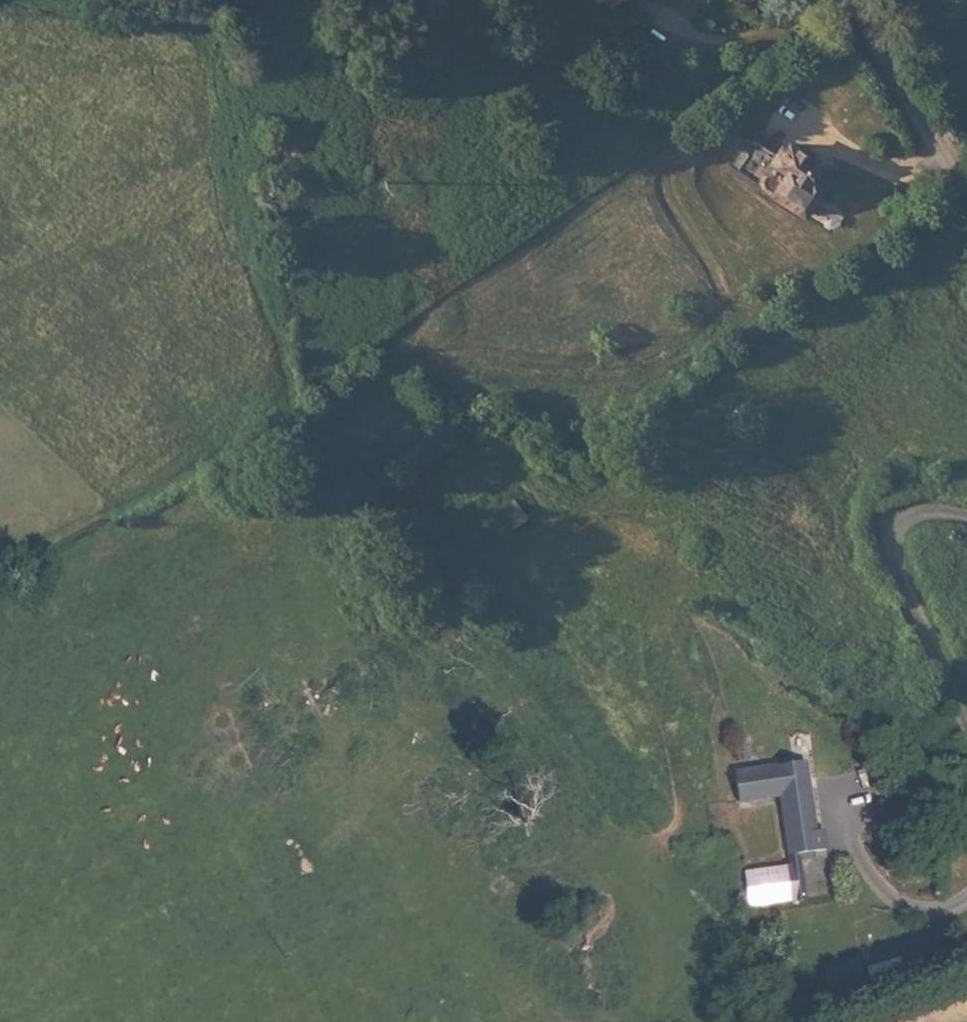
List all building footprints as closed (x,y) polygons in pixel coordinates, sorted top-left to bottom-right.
[(614,8),(624,0),(607,0),(614,8)] [(759,143),(740,172),(809,217),(821,199),(802,187),(801,188),(786,178),(790,172),(782,167),(777,164),(781,157),(759,143)] [(786,160),(782,167),(790,172),(786,178),(801,188),(802,187),(821,199),(824,193),(820,190),(807,182),(820,162),(795,146),(786,160)] [(777,164),(782,167),(786,160),(781,157),(777,164)] [(820,162),(807,182),(820,190),(828,178),(833,170),(820,162)] [(833,181),(828,178),(820,190),(824,193),(833,181)] [(783,810),(792,808),(789,780),(779,782),(783,810)] [(719,790),(723,819),(765,813),(772,873),(780,872),(781,879),(796,877),(795,871),(808,869),(806,849),(798,851),(792,808),(783,810),(779,782),(761,784),(761,785),(719,790)] [(811,991),(801,993),(805,1013),(815,1011),(811,991)]
